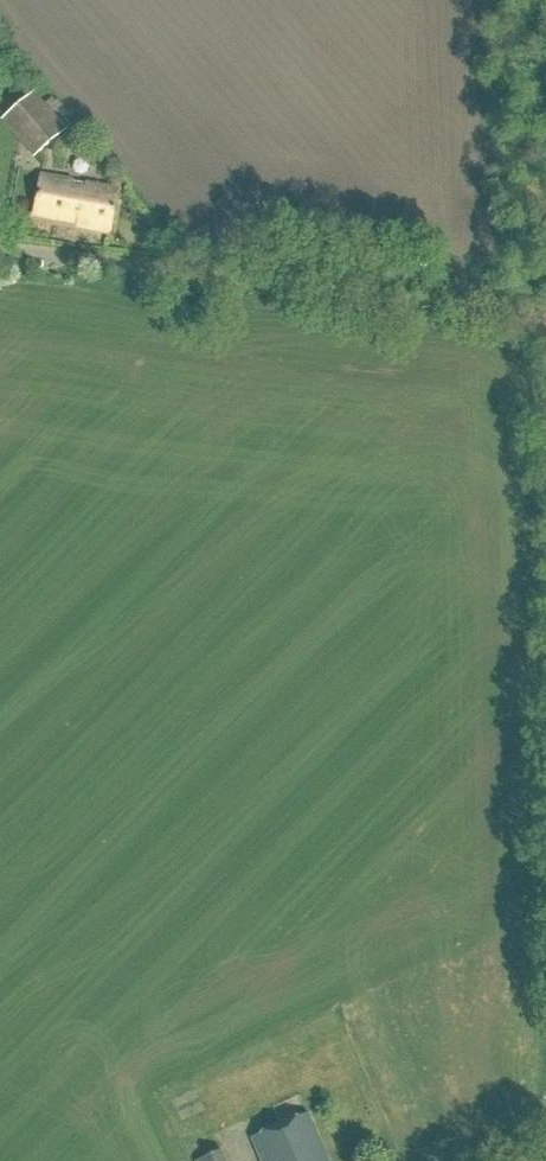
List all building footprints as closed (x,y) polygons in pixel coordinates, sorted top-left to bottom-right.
[(36,157),(64,132),(33,96),(4,120),(36,157)] [(11,161),(0,145),(0,169),(11,161)] [(109,231),(117,190),(41,175),(34,215),(90,224),(89,228),(109,231)] [(77,226),(0,213),(0,230),(75,242),(77,226)] [(310,1116),(253,1140),(262,1160),(329,1160),(310,1116)]
